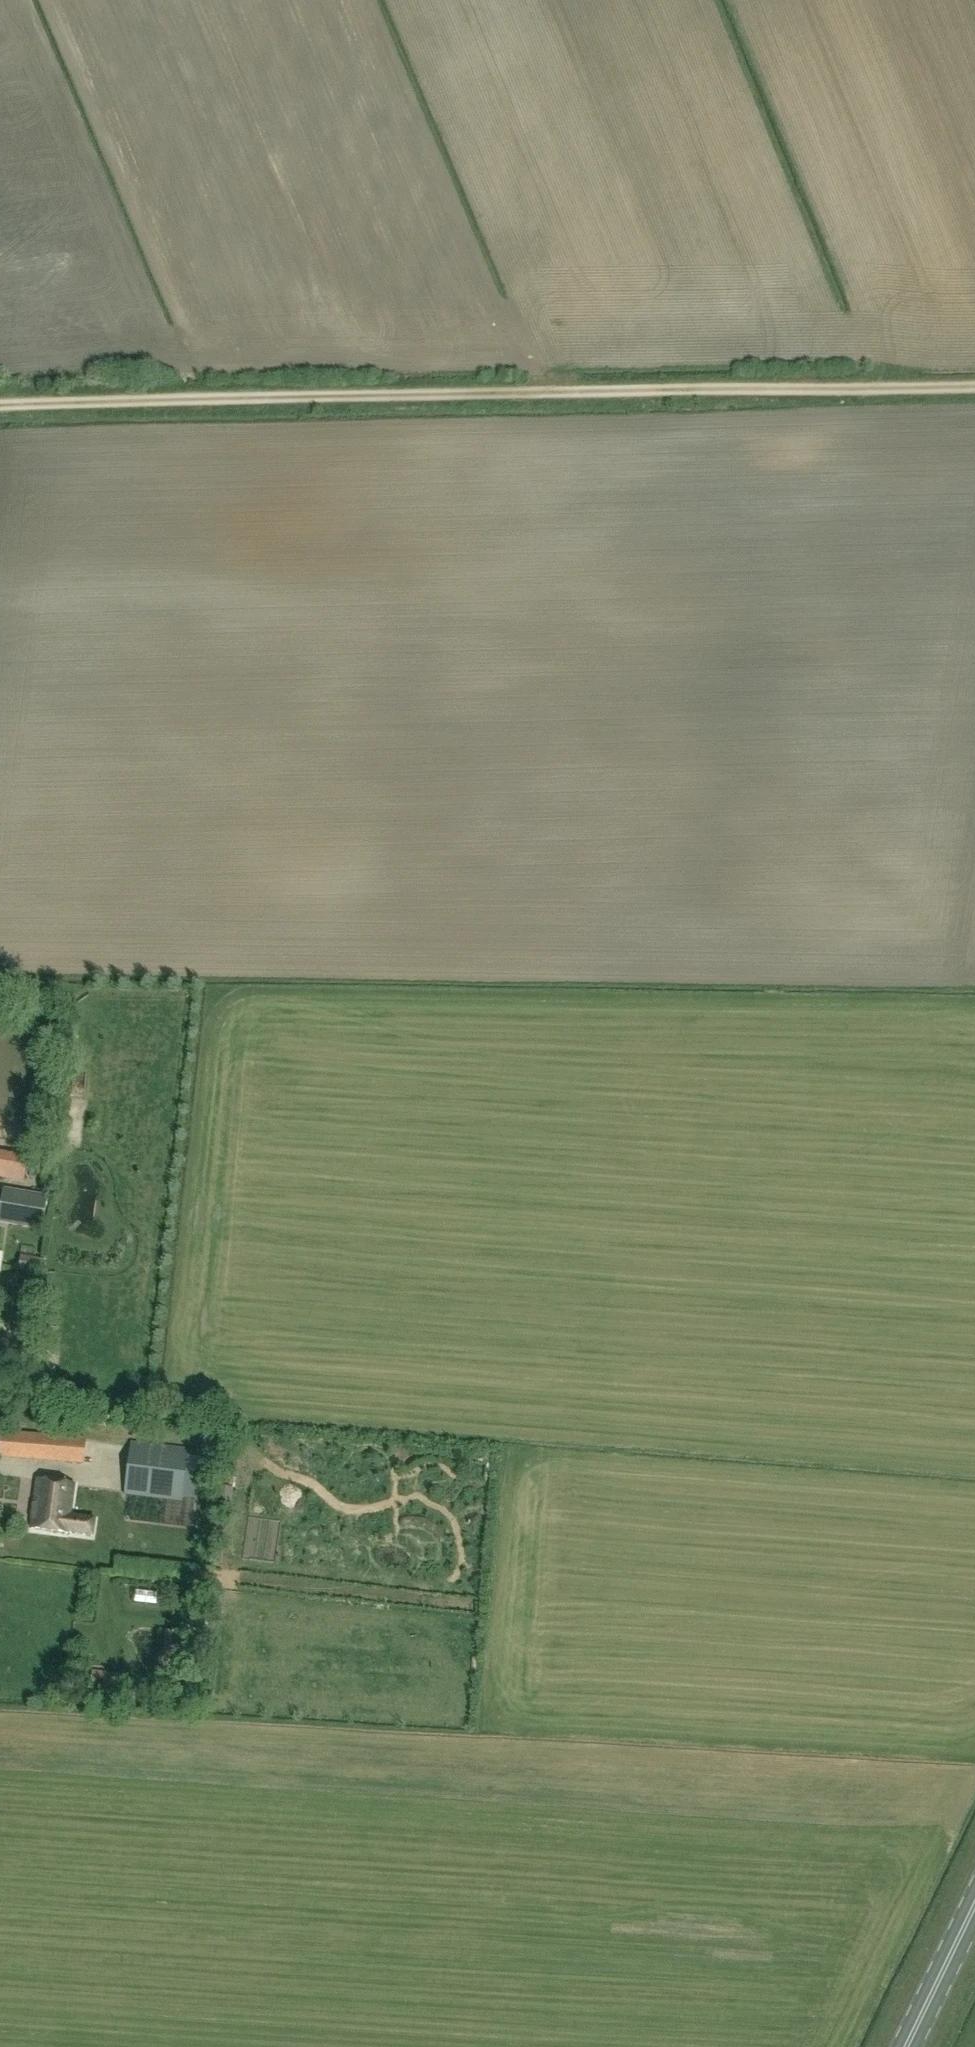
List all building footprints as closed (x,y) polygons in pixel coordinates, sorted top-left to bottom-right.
[(27,1183),(30,1166),(48,1168),(50,1154),(29,1151),(28,1164),(0,1160),(0,1179),(27,1183)] [(0,1198),(0,1224),(38,1231),(44,1195),(2,1188),(0,1198)] [(86,1439),(81,1438),(2,1433),(0,1458),(85,1464),(86,1439)] [(178,1498),(183,1454),(183,1450),(129,1444),(123,1493),(178,1500),(178,1498)] [(68,1517),(72,1486),(35,1481),(28,1530),(62,1535),(63,1534),(89,1537),(91,1520),(68,1517)]
